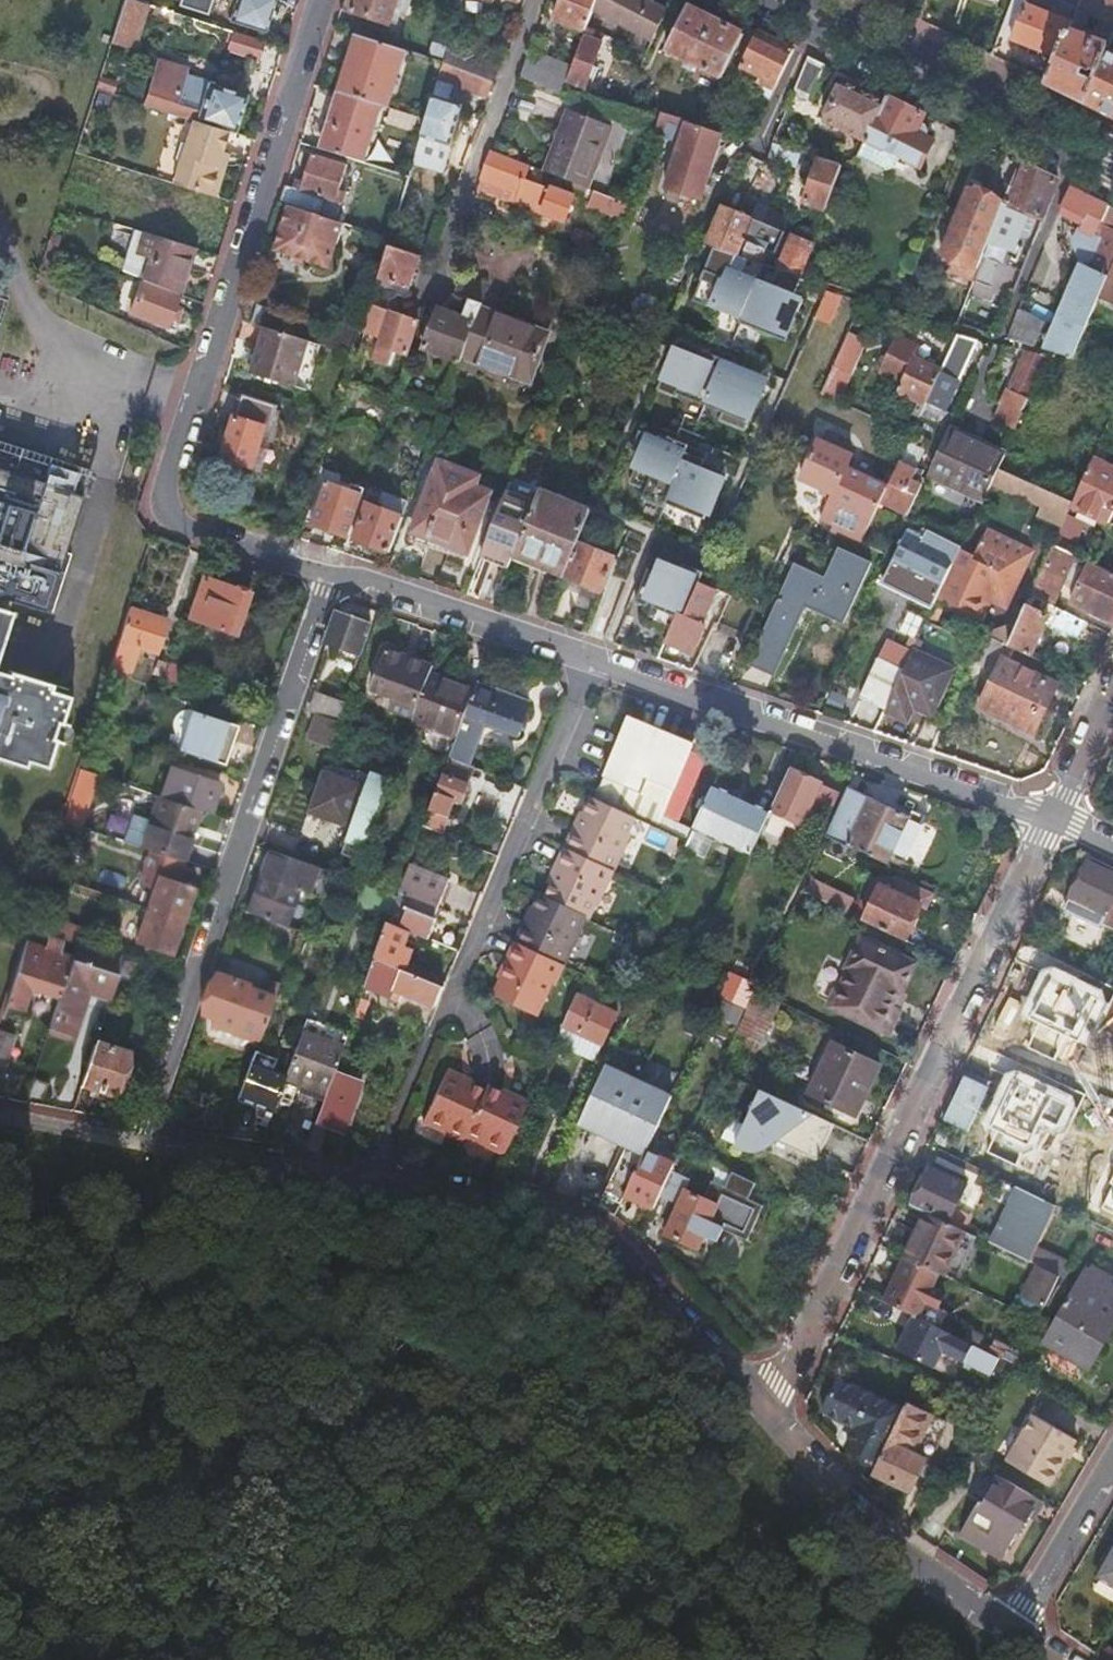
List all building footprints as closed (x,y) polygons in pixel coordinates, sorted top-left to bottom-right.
[(130,0),(123,0),(110,41),(133,48),(146,5),(130,0)] [(177,7),(206,16),(211,0),(179,0),(177,7)] [(264,33),(275,0),(234,0),(227,22),(264,33)] [(352,15),(389,27),(398,4),(406,6),(408,0),(357,0),(352,15)] [(597,0),(562,0),(554,22),(584,33),(585,31),(587,28),(593,10),(597,0)] [(653,5),(643,0),(597,0),(593,10),(654,41),(668,13),(653,5)] [(1056,60),(1070,24),(1072,25),(1077,12),(1081,0),(1068,0),(1065,8),(1044,0),(1028,0),(1025,7),(1012,2),(999,38),(1030,50),(1039,54),(1056,60)] [(1077,12),(1087,16),(1100,21),(1112,26),(1112,0),(1081,0),(1077,12)] [(721,81),(743,37),(688,10),(666,53),(687,64),(685,68),(693,73),(696,69),(721,81)] [(1077,12),(1072,25),(1070,24),(1056,60),(1046,86),(1085,105),(1105,53),(1112,33),(1112,26),(1100,21),(1092,40),(1080,36),(1087,16),(1077,12)] [(222,50),(254,59),(260,39),(227,29),(222,50)] [(570,72),(566,83),(584,90),(603,45),(605,38),(595,34),(585,31),(584,33),(570,72)] [(794,51),(757,33),(740,68),(763,80),(761,86),(764,87),(755,103),(765,109),(794,51)] [(381,108),(387,110),(405,53),(357,37),(338,94),(381,108)] [(411,55),(443,65),(448,49),(417,39),(411,55)] [(443,65),(492,83),(500,62),(449,44),(448,49),(443,65)] [(1037,59),(1039,54),(1030,50),(1028,55),(1037,59)] [(1085,105),(1112,119),(1112,57),(1105,53),(1085,105)] [(529,54),(520,80),(561,97),(564,87),(566,83),(570,72),(529,54)] [(826,67),(808,58),(792,95),(810,103),(826,67)] [(486,100),(492,83),(443,65),(438,83),(486,100)] [(226,131),(234,134),(245,96),(227,90),(230,80),(220,77),(217,87),(207,84),(207,85),(189,80),(188,83),(170,78),(172,74),(155,70),(143,106),(192,121),(226,131)] [(866,143),(883,109),(861,98),(863,94),(843,84),(824,122),(866,143)] [(319,150),(362,164),(381,108),(338,94),(319,150)] [(883,109),(885,105),(863,94),(861,98),(883,109)] [(866,143),(899,159),(920,170),(933,144),(925,141),(920,138),(918,129),(920,125),(925,116),(888,98),(885,105),(883,109),(866,143)] [(425,123),(420,139),(451,148),(463,108),(433,99),(425,123)] [(711,101),(699,125),(715,130),(726,109),(711,101)] [(569,112),(545,174),(574,185),(588,190),(588,191),(612,128),(569,112)] [(661,115),(654,135),(680,143),(665,191),(701,202),(715,159),(721,161),(728,140),(722,138),(686,127),(688,122),(661,115)] [(192,121),(172,184),(214,197),(223,169),(215,167),(219,152),(226,131),(192,121)] [(920,138),(925,141),(928,135),(925,128),(920,125),(918,129),(920,138)] [(866,143),(858,159),(885,172),(894,169),(899,159),(866,143)] [(215,167),(223,169),(227,154),(219,152),(215,167)] [(529,168),(491,154),(481,181),(513,193),(509,202),(565,222),(574,199),(525,180),(529,168)] [(285,187),(279,206),(290,209),(323,220),(336,224),(345,197),(339,194),(347,168),(312,158),(301,193),(285,187)] [(843,167),(821,160),(805,205),(827,212),(843,167)] [(1057,182),(1019,163),(1003,204),(995,225),(1012,232),(1021,213),(1042,221),(1057,182)] [(513,193),(481,181),(478,191),(509,202),(513,193)] [(588,190),(574,185),(572,189),(587,194),(588,190)] [(1006,341),(1053,355),(1073,360),(1099,298),(1112,266),(1112,210),(1068,187),(1056,213),(1082,227),(1073,244),(1081,266),(1055,326),(1036,318),(1029,315),(1018,312),(1006,341)] [(733,189),(706,247),(716,250),(738,257),(742,244),(749,246),(764,252),(767,246),(778,250),(783,235),(739,215),(748,196),(733,189)] [(972,284),(986,249),(995,225),(1003,204),(981,196),(980,198),(965,192),(955,217),(943,251),(956,256),(953,263),(954,264),(950,276),(972,284)] [(590,208),(613,217),(626,221),(631,206),(595,193),(590,208)] [(323,220),(290,209),(276,252),(327,269),(335,245),(341,226),(336,224),(323,220)] [(143,233),(133,230),(120,271),(141,279),(147,258),(136,255),(143,233)] [(792,232),(790,240),(798,243),(801,236),(792,232)] [(143,280),(177,293),(185,268),(182,267),(189,246),(144,233),(143,233),(136,255),(147,258),(141,279),(143,280)] [(781,271),(803,279),(814,248),(798,243),(790,240),(778,270),(781,271)] [(419,259),(390,249),(380,279),(408,290),(419,259)] [(738,257),(716,250),(694,303),(785,343),(805,302),(795,298),(803,279),(781,271),(773,289),(732,272),(738,257)] [(744,260),(757,264),(766,267),(768,262),(762,260),(758,255),(748,250),(744,260)] [(956,256),(943,251),(940,258),(953,263),(956,256)] [(1099,298),(1112,304),(1112,266),(1099,298)] [(143,280),(141,279),(129,313),(166,326),(177,293),(143,280)] [(461,281),(456,296),(483,306),(489,290),(461,281)] [(832,325),(839,294),(821,290),(814,320),(832,325)] [(456,296),(454,296),(447,314),(439,311),(437,315),(434,323),(427,342),(424,351),(460,366),(462,361),(483,306),(456,296)] [(964,299),(961,320),(982,323),(985,302),(964,299)] [(551,332),(483,306),(462,361),(530,386),(551,332)] [(370,307),(362,333),(382,340),(374,362),(389,368),(394,354),(406,358),(418,325),(370,307)] [(343,314),(338,326),(335,334),(310,326),(258,309),(252,326),(266,330),(304,343),(319,347),(350,357),(362,320),(343,314)] [(427,342),(434,323),(429,322),(422,340),(427,342)] [(304,343),(266,330),(257,359),(260,360),(254,377),(293,390),(295,384),(306,388),(319,347),(304,343)] [(849,334),(820,396),(838,403),(866,342),(849,334)] [(913,418),(919,420),(927,405),(942,372),(915,360),(918,354),(918,348),(897,338),(880,374),(902,385),(898,393),(920,405),(913,418)] [(758,408),(768,383),(723,365),(725,362),(680,343),(675,353),(677,354),(671,370),(668,369),(658,392),(678,400),(679,397),(723,415),(719,423),(745,434),(749,426),(748,425),(756,407),(758,408)] [(942,372),(927,405),(945,413),(973,353),(955,344),(942,372)] [(1023,353),(999,405),(1018,415),(1045,358),(1023,353)] [(260,360),(257,359),(251,376),(254,377),(260,360)] [(271,407),(243,398),(224,459),(252,468),(271,407)] [(424,399),(419,410),(441,417),(445,406),(424,399)] [(1018,415),(999,405),(991,421),(1011,431),(1018,415)] [(703,465),(707,455),(669,440),(667,444),(650,438),(651,437),(641,433),(633,452),(642,455),(630,485),(646,492),(643,501),(664,510),(666,506),(704,521),(712,503),(716,504),(725,481),(721,479),(724,473),(703,465)] [(998,472),(1002,463),(946,437),(927,477),(924,483),(980,509),(989,491),(998,472)] [(864,540),(880,505),(887,489),(847,471),(853,459),(819,443),(801,481),(833,496),(822,521),(835,527),(864,540)] [(46,608),(58,572),(61,572),(85,495),(47,482),(53,462),(0,445),(0,594),(46,608)] [(1072,506),(1072,507),(1107,524),(1112,510),(1112,511),(1112,470),(1093,461),(1072,506)] [(478,480),(438,464),(415,525),(430,532),(427,541),(467,557),(490,496),(475,489),(478,480)] [(912,482),(916,472),(899,464),(887,489),(880,505),(907,518),(922,487),(912,482)] [(924,483),(927,477),(916,472),(912,482),(922,487),(924,483)] [(1072,506),(998,472),(989,491),(1043,516),(1039,526),(1059,535),(1072,507),(1072,506)] [(347,540),(362,497),(326,485),(312,527),(347,540)] [(538,492),(515,554),(513,557),(564,579),(578,546),(591,514),(538,492)] [(403,519),(408,504),(383,496),(379,506),(391,510),(389,515),(403,519)] [(389,555),(403,519),(389,515),(366,507),(354,542),(389,555)] [(831,536),(861,545),(864,540),(835,527),(831,536)] [(962,548),(927,532),(921,544),(906,537),(892,564),(888,562),(876,586),(932,613),(936,603),(959,554),(962,548)] [(974,561),(959,554),(936,603),(979,623),(988,604),(1007,613),(1034,555),(987,533),(974,561)] [(578,546),(564,579),(568,580),(567,582),(579,588),(580,587),(581,585),(586,587),(585,589),(585,590),(596,595),(598,592),(602,594),(616,561),(578,546)] [(1071,555),(1054,546),(1030,598),(1047,606),(1071,555)] [(797,571),(796,571),(750,666),(773,677),(787,650),(784,649),(804,605),(842,622),(841,624),(843,625),(870,568),(839,554),(832,567),(838,570),(827,591),(823,589),(824,587),(796,573),(797,571)] [(1089,563),(1070,603),(1112,624),(1112,575),(1089,563)] [(190,620),(236,636),(250,594),(248,593),(247,590),(235,586),(233,588),(204,578),(190,620)] [(700,630),(717,590),(699,582),(685,616),(679,614),(666,642),(694,655),(704,633),(700,630)] [(1047,606),(1030,598),(1016,630),(1007,648),(1016,652),(1030,659),(1048,620),(1077,633),(1082,623),(1047,606)] [(1,642),(8,618),(11,610),(0,606),(0,644),(1,642)] [(118,640),(109,671),(130,677),(139,648),(155,653),(166,621),(128,609),(118,640)] [(369,627),(337,615),(326,646),(358,657),(369,627)] [(1007,648),(1016,630),(1011,628),(992,633),(989,640),(1007,648)] [(1016,652),(1007,648),(989,640),(984,638),(973,663),(991,671),(997,660),(1002,662),(979,710),(1035,736),(1057,688),(1010,665),(1016,652)] [(904,672),(908,662),(883,651),(878,660),(904,672)] [(430,676),(432,669),(387,653),(373,693),(396,701),(393,712),(414,720),(422,697),(430,676)] [(949,674),(911,657),(908,662),(904,672),(885,712),(884,713),(904,723),(911,709),(929,718),(949,674)] [(885,712),(904,672),(878,660),(859,700),(885,712)] [(23,765),(25,759),(44,765),(52,739),(33,732),(39,714),(58,721),(66,694),(47,688),(49,682),(10,669),(8,673),(0,670),(0,758),(23,765)] [(414,720),(413,723),(457,739),(474,693),(430,676),(422,697),(414,720)] [(477,687),(474,693),(457,739),(450,760),(469,768),(484,728),(516,739),(528,706),(477,687)] [(330,751),(340,724),(347,705),(317,695),(311,714),(316,716),(307,743),(330,751)] [(237,727),(194,712),(181,750),(225,766),(237,727)] [(692,746),(629,721),(605,775),(628,784),(629,782),(630,780),(633,777),(635,775),(637,774),(639,773),(642,768),(647,769),(644,774),(677,787),(692,746)] [(462,806),(475,771),(469,768),(450,760),(425,827),(443,836),(455,804),(462,806)] [(79,770),(70,797),(87,802),(95,775),(79,770)] [(172,770),(162,799),(201,812),(210,815),(218,792),(215,791),(199,786),(201,780),(172,770)] [(791,772),(772,813),(771,814),(802,828),(821,786),(791,772)] [(322,774),(308,814),(348,828),(362,788),(322,774)] [(217,785),(201,780),(199,786),(215,791),(217,785)] [(713,786),(685,845),(683,849),(703,858),(712,841),(750,859),(771,814),(772,813),(713,786)] [(908,818),(848,790),(826,837),(849,849),(851,846),(887,863),(908,818)] [(70,797),(62,822),(79,828),(87,802),(70,797)] [(141,849),(149,852),(182,864),(201,812),(162,799),(159,798),(150,821),(141,849)] [(633,821),(593,802),(591,801),(575,834),(573,833),(564,851),(612,873),(620,855),(618,854),(633,821)] [(141,849),(150,821),(132,815),(122,843),(141,849)] [(57,839),(46,876),(56,879),(65,851),(71,853),(79,828),(62,822),(57,839)] [(918,863),(933,833),(920,826),(904,856),(918,863)] [(558,870),(544,900),(582,918),(587,920),(600,892),(603,893),(612,873),(564,851),(556,869),(558,870)] [(152,891),(146,911),(181,923),(192,891),(175,884),(182,864),(149,852),(138,886),(152,891)] [(304,891),(314,868),(291,860),(268,852),(246,913),(284,927),(298,889),(304,891)] [(1088,864),(1070,900),(1076,903),(1070,916),(1100,930),(1112,904),(1112,876),(1088,864)] [(411,865),(399,898),(389,925),(410,934),(428,942),(437,922),(434,920),(430,919),(434,909),(438,911),(450,882),(411,865)] [(811,877),(803,890),(832,908),(840,896),(811,877)] [(873,879),(855,918),(911,945),(919,930),(913,926),(922,908),(926,910),(934,895),(898,878),(873,879)] [(523,927),(515,945),(561,967),(570,949),(568,948),(582,918),(544,900),(540,898),(526,928),(523,927)] [(434,920),(438,911),(434,909),(430,919),(434,920)] [(181,923),(146,911),(135,943),(170,955),(181,923)] [(51,919),(44,934),(77,946),(85,949),(91,933),(51,919)] [(389,925),(375,961),(396,970),(404,973),(409,961),(409,959),(410,958),(409,956),(409,955),(408,954),(408,952),(406,951),(405,950),(404,950),(410,934),(389,925)] [(12,983),(7,999),(22,1004),(28,988),(59,998),(72,960),(59,955),(63,945),(41,938),(37,948),(32,946),(23,971),(18,985),(12,983)] [(843,993),(836,991),(828,1009),(888,1037),(900,1013),(894,1010),(914,966),(860,940),(846,970),(852,973),(843,993)] [(561,967),(515,945),(506,964),(509,965),(493,998),(535,1018),(550,985),(553,986),(561,967)] [(72,960),(59,998),(49,1027),(72,1035),(91,986),(112,992),(118,975),(72,959),(72,960)] [(375,961),(365,988),(392,999),(395,992),(436,1009),(444,989),(404,973),(396,970),(375,961)] [(118,975),(112,992),(111,994),(140,1004),(151,972),(122,962),(118,975)] [(17,969),(12,983),(18,985),(23,971),(17,969)] [(259,1043),(275,999),(247,989),(249,985),(215,973),(199,1014),(233,1026),(232,1030),(235,1035),(259,1043)] [(713,1018),(739,1025),(750,982),(723,976),(713,1018)] [(755,992),(746,1010),(736,1030),(762,1043),(780,1004),(755,992)] [(616,1016),(576,998),(561,1028),(602,1047),(616,1016)] [(7,1065),(17,1035),(0,1029),(0,1063),(7,1065)] [(342,1051),(299,1035),(282,1081),(302,1088),(304,1083),(327,1092),(333,1075),(342,1051)] [(879,1067),(833,1045),(809,1095),(854,1117),(879,1067)] [(128,1060),(94,1047),(79,1090),(113,1102),(128,1060)] [(273,1067),(253,1059),(237,1102),(254,1108),(256,1118),(253,1124),(265,1128),(270,1114),(282,1081),(270,1076),(273,1067)] [(672,1096),(605,1066),(576,1129),(626,1152),(604,1198),(620,1206),(624,1198),(645,1153),(672,1096)] [(323,1104),(314,1127),(336,1135),(356,1084),(333,1075),(327,1092),(323,1104)] [(463,1140),(483,1098),(458,1086),(459,1084),(445,1077),(422,1127),(461,1145),(463,1140)] [(1057,1190),(1088,1127),(989,1078),(958,1141),(1057,1190)] [(30,1083),(22,1104),(41,1108),(47,1090),(30,1083)] [(302,1088),(299,1096),(323,1104),(327,1092),(304,1083),(302,1088)] [(815,1162),(833,1126),(761,1091),(734,1147),(739,1150),(745,1152),(751,1153),(756,1153),(762,1151),(767,1149),(772,1145),(774,1143),(815,1162)] [(512,1134),(524,1107),(511,1101),(509,1104),(485,1093),(483,1098),(463,1140),(501,1158),(512,1134)] [(530,1140),(512,1134),(501,1158),(497,1167),(518,1174),(530,1140)] [(1095,1182),(1112,1190),(1112,1145),(1095,1182)] [(673,1167),(645,1153),(624,1198),(653,1211),(665,1184),(673,1167)] [(930,1171),(913,1209),(942,1223),(947,1225),(966,1188),(950,1181),(930,1171)] [(665,1184),(653,1211),(647,1223),(667,1232),(665,1236),(698,1251),(718,1208),(665,1184)] [(1055,1207),(1018,1189),(991,1246),(1028,1264),(1055,1207)] [(1090,1233),(1071,1222),(1044,1266),(1063,1278),(1090,1233)] [(906,1259),(885,1304),(908,1315),(917,1319),(918,1320),(925,1304),(939,1310),(939,1309),(945,1296),(932,1290),(938,1275),(906,1259)] [(1087,1276),(1047,1344),(1089,1369),(1112,1328),(1112,1291),(1087,1276)] [(949,1314),(939,1309),(939,1310),(925,1304),(918,1320),(937,1329),(941,1331),(949,1314)] [(989,1354),(937,1329),(929,1345),(990,1375),(999,1359),(989,1354)] [(989,1354),(999,1359),(1012,1365),(1021,1352),(996,1339),(989,1354)] [(878,1464),(902,1414),(838,1383),(822,1415),(855,1431),(847,1448),(878,1464)] [(878,1464),(872,1475),(910,1493),(918,1477),(944,1424),(906,1405),(902,1414),(878,1464)] [(1075,1441),(1033,1417),(1007,1463),(1048,1488),(1075,1441)] [(949,1426),(944,1424),(918,1477),(923,1480),(949,1426)] [(1040,1502),(998,1477),(983,1504),(978,1502),(958,1536),(981,1550),(985,1544),(1004,1556),(1016,1537),(1019,1539),(1040,1502)] [(1000,1561),(1004,1556),(985,1544),(981,1550),(1000,1561)] [(1097,1580),(1112,1589),(1112,1553),(1097,1580)] [(1095,1656),(1101,1659),(1112,1659),(1112,1650),(1103,1643),(1095,1656)]
